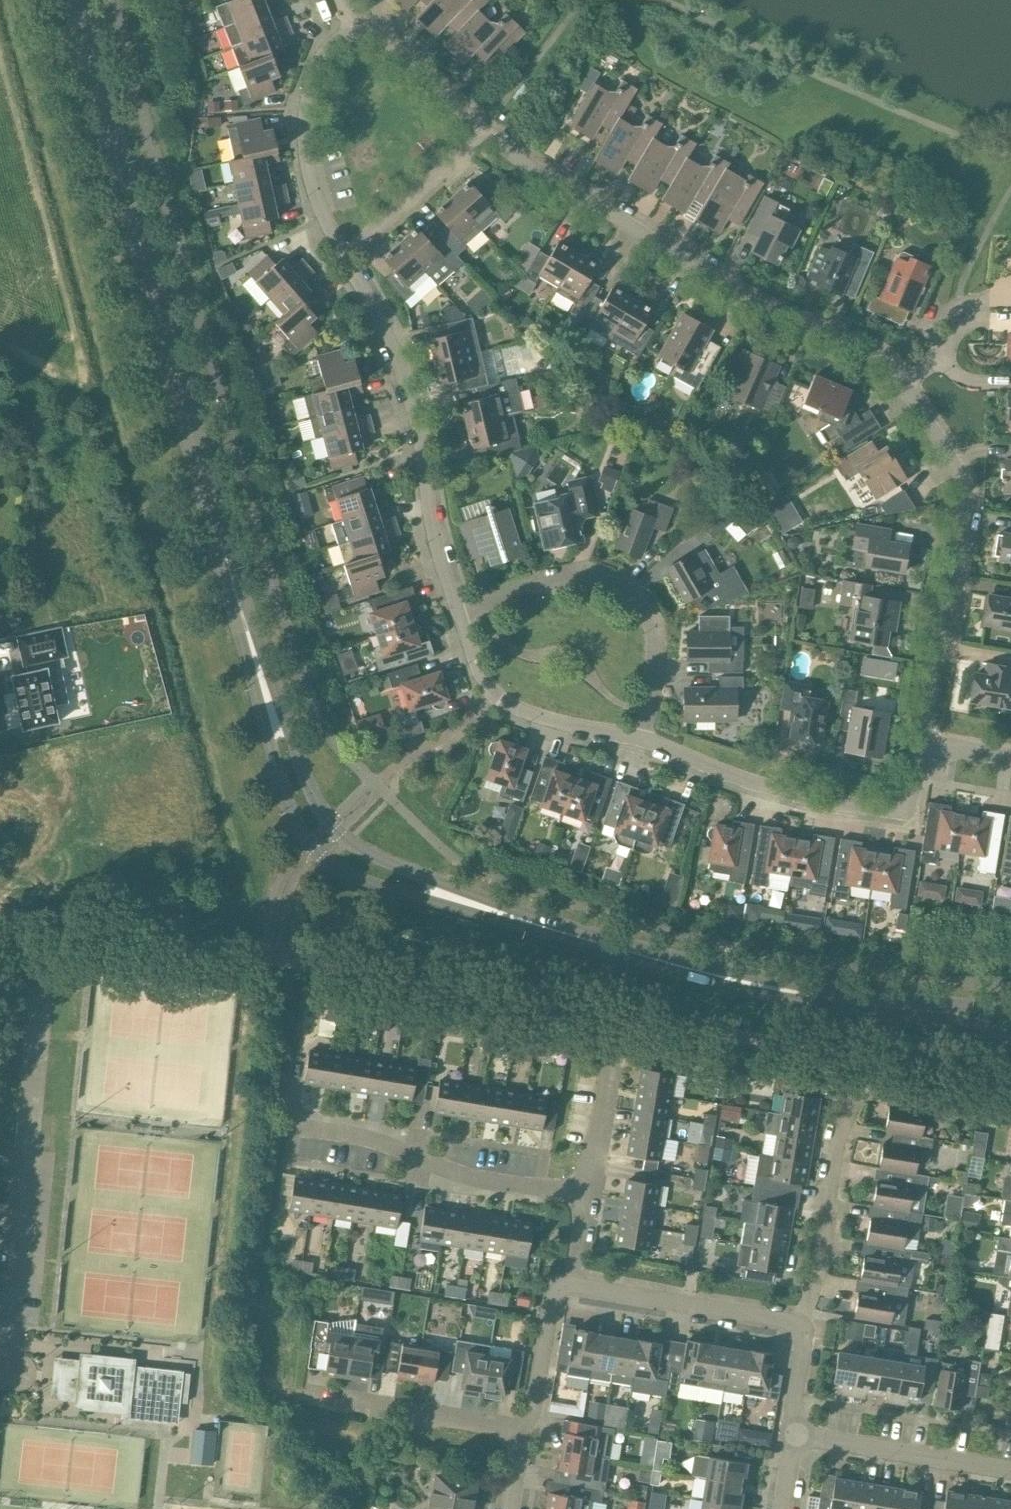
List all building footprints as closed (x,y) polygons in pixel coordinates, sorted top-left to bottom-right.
[(217,6),(225,26),(269,10),(265,0),(232,0),(217,6)] [(407,9),(416,0),(397,0),(407,9)] [(431,2),(416,18),(435,36),(450,21),(459,29),(460,30),(481,9),(482,11),(493,0),(435,0),(432,3),(431,2)] [(489,59),(500,48),(506,54),(527,32),(510,15),(500,24),(493,22),(482,11),(481,9),(460,30),(459,29),(445,44),(464,64),(479,48),(489,59)] [(269,10),(225,26),(232,46),(290,24),(286,15),(273,20),(269,10)] [(290,24),(232,46),(240,67),(273,55),(284,50),(280,38),(293,33),(290,24)] [(281,75),(273,55),(240,67),(248,87),(239,90),(244,104),(277,90),(272,78),(281,75)] [(603,120),(614,126),(615,127),(621,116),(622,117),(639,87),(625,79),(620,87),(609,91),(595,82),(569,125),(592,138),(603,120)] [(220,112),(220,102),(208,102),(208,112),(220,112)] [(635,125),(622,117),(621,116),(615,127),(614,126),(595,159),(617,173),(628,154),(639,161),(640,161),(655,136),(655,137),(664,122),(649,114),(643,125),(635,125)] [(222,126),(221,117),(208,119),(209,128),(222,126)] [(227,126),(235,159),(235,160),(278,150),(273,129),(264,131),(261,118),(227,126)] [(669,145),(655,137),(655,136),(640,161),(639,161),(628,179),(651,193),(662,174),(673,181),(674,181),(688,156),(689,157),(698,142),(683,134),(677,145),(669,145)] [(280,160),(278,150),(235,160),(235,159),(230,161),(234,183),(269,175),(266,163),(280,160)] [(703,165),(689,157),(688,156),(674,181),(673,181),(662,199),(685,213),(696,194),(707,201),(727,167),(728,168),(731,162),(717,154),(710,165),(703,165)] [(707,201),(696,219),(719,233),(730,214),(742,221),(765,182),(751,174),(747,179),(728,168),(727,167),(707,201)] [(234,183),(239,204),(287,193),(285,184),(271,187),(269,175),(234,183)] [(469,180),(452,196),(482,230),(499,215),(504,221),(513,213),(493,190),(485,198),(469,180)] [(290,203),(287,193),(239,204),(231,206),(233,215),(241,213),(246,237),(272,232),(270,220),(278,218),(275,206),(290,203)] [(442,236),(458,255),(467,247),(465,245),(482,230),(452,196),(434,211),(450,229),(442,236)] [(765,196),(750,227),(762,233),(753,251),(761,255),(761,262),(773,261),(778,263),(787,244),(792,246),(800,229),(784,221),(790,208),(765,196)] [(464,262),(458,255),(442,236),(433,244),(418,227),(402,243),(430,275),(429,276),(438,285),(464,262)] [(524,277),(514,285),(529,294),(535,283),(540,275),(559,287),(560,287),(579,253),(558,241),(547,261),(537,255),(525,277),(524,277)] [(430,275),(402,243),(384,260),(398,275),(389,282),(406,301),(415,293),(413,291),(429,276),(430,275)] [(874,252),(854,243),(849,254),(833,247),(831,251),(822,246),(808,278),(818,282),(817,284),(823,287),(823,291),(832,295),(836,292),(842,295),(850,275),(862,280),(874,252)] [(913,256),(903,252),(900,254),(898,257),(881,298),(873,295),(867,310),(892,320),(898,306),(911,312),(927,275),(928,276),(930,271),(929,271),(931,265),(912,257),(913,256)] [(559,287),(556,292),(575,303),(574,305),(570,311),(581,318),(592,299),(592,300),(597,290),(587,284),(599,265),(579,253),(560,287),(559,287)] [(248,272),(271,298),(308,265),(302,258),(291,267),(283,258),(276,264),(268,254),(248,272)] [(271,298),(285,314),(302,299),(303,300),(312,291),(304,282),(315,272),(308,265),(271,298)] [(608,338),(633,297),(613,286),(602,305),(592,300),(592,299),(581,318),(579,321),(608,338)] [(653,310),(633,297),(608,338),(639,356),(652,335),(642,329),(653,310)] [(317,316),(303,300),(302,299),(285,314),(276,322),(290,338),(283,344),(292,355),(319,332),(310,322),(317,316)] [(712,329),(683,313),(660,355),(675,364),(674,365),(676,366),(671,375),(697,389),(716,356),(702,348),(712,329)] [(434,362),(481,351),(473,317),(448,323),(451,334),(429,339),(434,362)] [(313,394),(361,381),(355,360),(346,362),(342,349),(318,356),(323,377),(309,380),(313,394)] [(481,386),(489,385),(481,351),(434,362),(440,384),(461,378),(464,390),(481,386)] [(778,366),(746,351),(732,384),(734,385),(738,396),(737,398),(759,407),(756,412),(772,419),(783,394),(769,387),(778,366)] [(582,376),(572,370),(567,379),(577,385),(582,376)] [(848,400),(852,390),(815,375),(803,403),(822,411),(829,423),(819,429),(827,443),(832,440),(840,452),(867,435),(859,423),(861,421),(848,400)] [(524,412),(516,378),(489,385),(481,386),(484,397),(462,402),(467,425),(513,414),(524,412)] [(361,381),(313,394),(305,397),(310,418),(318,415),(352,406),(349,394),(363,391),(361,381)] [(355,418),(352,406),(318,415),(310,418),(315,436),(324,435),(324,436),(372,423),(369,414),(355,418)] [(612,408),(607,417),(618,423),(623,413),(612,408)] [(513,414),(467,425),(473,448),(495,444),(497,455),(522,449),(513,414)] [(372,423),(324,436),(333,469),(358,462),(355,451),(363,448),(360,436),(374,432),(372,423)] [(878,452),(872,442),(836,464),(846,480),(860,472),(863,476),(862,477),(864,480),(865,479),(876,498),(907,479),(886,447),(878,452)] [(1005,459),(1005,477),(1002,477),(1002,481),(1004,481),(1004,492),(1010,492),(1010,460),(1005,459)] [(620,472),(605,467),(599,482),(603,483),(601,489),(612,493),(620,472)] [(599,513),(591,477),(570,482),(572,493),(559,499),(536,504),(545,548),(549,547),(553,549),(566,546),(568,543),(583,539),(578,518),(599,513)] [(344,520),(377,509),(370,487),(362,490),(358,478),(325,489),(329,502),(337,499),(344,520)] [(886,514),(915,508),(904,490),(880,505),(886,514)] [(312,515),(310,493),(297,494),(299,516),(312,515)] [(735,518),(746,509),(736,498),(718,514),(727,525),(735,518)] [(674,508),(649,499),(643,514),(631,509),(617,546),(641,556),(652,527),(665,532),(674,508)] [(493,505),(491,505),(489,505),(487,506),(486,507),(485,508),(484,509),(483,511),(484,513),(485,516),(461,524),(465,539),(476,536),(481,552),(487,550),(492,566),(523,556),(514,528),(512,528),(506,510),(498,512),(497,509),(497,507),(495,506),(493,505)] [(344,520),(350,541),(351,541),(398,526),(395,517),(381,522),(377,509),(344,520)] [(857,524),(853,548),(868,550),(865,566),(904,572),(909,545),(889,541),(891,530),(885,528),(857,524)] [(351,541),(350,541),(339,544),(345,565),(379,555),(379,556),(391,552),(387,540),(401,536),(398,526),(351,541)] [(1004,532),(1003,535),(998,534),(994,555),(1000,556),(999,560),(1010,562),(1010,533),(1004,532)] [(693,554),(667,568),(687,602),(696,597),(703,610),(733,599),(748,593),(737,575),(724,583),(705,551),(695,557),(693,554)] [(379,555),(345,565),(351,584),(343,587),(347,601),(381,592),(377,579),(386,576),(379,556),(379,555)] [(871,584),(845,580),(841,603),(857,606),(852,639),(886,644),(889,628),(895,629),(899,602),(869,597),(871,584)] [(371,613),(377,634),(416,623),(410,603),(417,601),(413,587),(370,599),(373,612),(371,613)] [(342,609),(337,594),(321,598),(326,614),(342,609)] [(990,595),(985,624),(1010,629),(1010,598),(990,595)] [(688,631),(688,660),(715,661),(715,673),(743,673),(743,660),(730,660),(730,631),(730,616),(698,616),(698,631),(688,631)] [(416,623),(377,634),(381,646),(379,646),(377,647),(375,648),(375,649),(374,651),(373,653),(373,656),(374,657),(378,671),(433,655),(429,642),(422,643),(416,623)] [(14,675),(12,676),(13,678),(24,727),(24,729),(26,729),(26,728),(57,722),(59,722),(58,720),(55,705),(68,702),(60,667),(64,667),(62,657),(67,656),(61,628),(18,637),(24,666),(27,665),(29,673),(15,676),(14,675)] [(864,657),(861,674),(894,680),(897,663),(864,657)] [(988,663),(986,675),(975,673),(974,680),(972,682),(970,691),(972,694),(971,701),(1010,707),(1010,667),(988,663)] [(418,679),(414,665),(388,673),(393,688),(402,684),(410,710),(432,703),(433,705),(434,706),(435,707),(436,708),(438,708),(439,708),(440,708),(442,708),(445,707),(446,705),(447,704),(447,703),(448,702),(448,700),(448,699),(450,698),(441,672),(418,679)] [(744,689),(744,676),(720,676),(720,688),(685,689),(686,719),(736,719),(736,689),(744,689)] [(811,686),(786,682),(782,708),(795,710),(791,737),(805,739),(804,741),(805,742),(805,743),(807,744),(808,745),(814,746),(816,745),(817,744),(818,743),(818,742),(821,742),(827,700),(809,698),(811,686)] [(858,691),(845,689),(843,701),(856,703),(858,691)] [(889,713),(854,707),(846,751),(882,757),(889,713)] [(425,731),(421,720),(398,728),(401,739),(425,731)] [(371,724),(359,727),(363,739),(374,735),(371,724)] [(528,749),(501,740),(501,742),(499,741),(498,741),(496,741),(493,742),(492,743),(490,744),(489,746),(489,748),(489,750),(490,751),(490,753),(492,754),(496,757),(489,778),(504,783),(501,793),(525,801),(533,776),(520,771),(528,749)] [(542,805),(563,812),(577,774),(557,767),(559,760),(546,755),(531,798),(543,803),(542,805)] [(597,781),(577,774),(563,812),(585,820),(585,817),(598,822),(613,779),(599,774),(597,781)] [(635,837),(649,799),(629,792),(632,785),(618,781),(603,823),(616,828),(615,830),(616,830),(615,832),(615,835),(615,837),(616,839),(617,842),(619,844),(631,848),(635,837)] [(635,837),(631,848),(645,853),(647,853),(649,852),(651,850),(653,848),(654,846),(656,844),(657,845),(658,842),(670,847),(685,804),(665,797),(663,804),(649,799),(635,837)] [(960,851),(966,815),(950,812),(951,805),(930,802),(920,861),(937,864),(939,848),(960,851)] [(502,829),(498,840),(512,845),(516,834),(524,809),(510,804),(502,829)] [(699,813),(691,809),(688,818),(696,822),(699,813)] [(966,815),(960,851),(981,855),(978,870),(995,873),(1005,814),(983,810),(982,818),(966,815)] [(1010,815),(1001,874),(1010,876),(1010,815)] [(755,824),(734,820),(732,827),(716,824),(715,827),(713,827),(712,827),(710,828),(709,829),(709,830),(708,831),(708,833),(708,834),(708,836),(708,837),(710,839),(711,840),(712,841),(713,841),(710,861),(711,861),(709,869),(712,869),(714,872),(729,874),(728,880),(745,883),(755,824)] [(761,825),(751,884),(768,886),(788,890),(791,874),(797,838),(781,835),(782,828),(761,825)] [(813,840),(797,838),(791,874),(812,878),(809,893),(826,896),(835,837),(814,833),(813,840)] [(851,884),(871,887),(877,851),(861,848),(862,841),(841,838),(831,897),(848,900),(851,884)] [(538,842),(534,853),(547,858),(551,847),(538,842)] [(893,854),(877,851),(871,887),(892,891),(889,906),(906,909),(916,850),(894,847),(893,854)] [(573,857),(570,866),(582,870),(585,861),(573,857)] [(921,880),(920,894),(946,898),(948,883),(921,880)] [(665,885),(660,898),(677,904),(681,891),(665,885)] [(958,887),(957,901),(984,903),(985,889),(958,887)] [(997,892),(994,908),(1009,910),(1010,896),(1010,894),(997,892)] [(729,902),(727,916),(741,918),(742,904),(729,902)] [(747,902),(744,919),(761,922),(761,921),(763,906),(763,905),(747,902)] [(777,908),(775,923),(783,924),(785,912),(785,910),(777,908)] [(908,915),(899,913),(896,930),(906,932),(908,915)] [(806,915),(804,928),(819,930),(821,917),(806,915)] [(828,917),(826,932),(841,934),(843,920),(828,917)] [(329,1009),(327,1021),(338,1022),(339,1010),(329,1009)] [(339,1010),(338,1022),(348,1024),(350,1012),(339,1010)] [(380,1029),(382,1017),(371,1016),(370,1028),(380,1029)] [(392,1019),(382,1017),(380,1029),(390,1031),(392,1019)] [(436,1033),(438,1022),(428,1020),(426,1032),(436,1033)] [(438,1022),(436,1033),(446,1035),(460,1037),(462,1025),(448,1023),(438,1022)] [(490,1047),(493,1035),(482,1033),(480,1046),(490,1047)] [(503,1037),(493,1035),(490,1047),(501,1049),(503,1037)] [(536,1055),(538,1044),(525,1042),(523,1053),(536,1055)] [(538,1044),(536,1055),(550,1057),(552,1046),(538,1044)] [(327,1085),(332,1054),(310,1050),(305,1081),(327,1085)] [(348,1088),(353,1057),(332,1054),(327,1085),(348,1088)] [(353,1057),(348,1088),(369,1092),(374,1061),(353,1057)] [(417,1068),(396,1065),(390,1095),(413,1099),(415,1084),(427,1086),(431,1059),(419,1057),(417,1068)] [(643,1068),(640,1090),(671,1095),(675,1074),(681,1075),(684,1063),(661,1059),(659,1071),(643,1068)] [(390,1095),(396,1065),(374,1061),(369,1092),(390,1095)] [(725,1081),(727,1070),(715,1068),(713,1079),(725,1081)] [(786,1092),(783,1114),(815,1120),(818,1098),(807,1096),(809,1083),(784,1079),(782,1092),(786,1092)] [(435,1111),(457,1114),(462,1084),(440,1080),(435,1111)] [(478,1118),(483,1087),(462,1084),(457,1114),(478,1118)] [(500,1121),(505,1091),(483,1087),(478,1118),(500,1121)] [(636,1111),(667,1117),(671,1095),(640,1090),(636,1111)] [(521,1125),(527,1094),(505,1091),(500,1121),(521,1125)] [(548,1098),(527,1094),(521,1125),(543,1129),(548,1098)] [(900,1133),(921,1136),(923,1124),(925,1124),(927,1124),(930,1124),(933,1122),(935,1121),(937,1118),(938,1117),(940,1102),(903,1095),(903,1096),(906,1097),(904,1108),(890,1105),(886,1131),(900,1133)] [(722,1103),(720,1119),(739,1122),(742,1107),(722,1103)] [(667,1117),(636,1111),(633,1133),(663,1138),(667,1117)] [(779,1136),(811,1141),(815,1120),(783,1114),(768,1112),(765,1133),(779,1136)] [(705,1113),(703,1123),(714,1125),(716,1115),(705,1113)] [(714,1125),(703,1123),(702,1134),(712,1135),(714,1125)] [(515,1143),(541,1147),(544,1129),(518,1125),(515,1143)] [(660,1160),(663,1138),(633,1133),(629,1155),(660,1160)] [(884,1143),(880,1168),(893,1170),(903,1171),(915,1174),(917,1162),(930,1164),(934,1138),(921,1136),(900,1133),(898,1145),(884,1143)] [(717,1136),(715,1147),(731,1150),(733,1139),(717,1136)] [(776,1157),(808,1162),(811,1141),(779,1136),(776,1157)] [(697,1144),(694,1161),(707,1164),(710,1146),(697,1144)] [(985,1147),(973,1145),(971,1156),(983,1158),(985,1147)] [(715,1147),(713,1158),(730,1161),(730,1160),(737,1161),(738,1152),(731,1151),(731,1150),(715,1147)] [(754,1189),(791,1195),(793,1183),(804,1184),(808,1162),(776,1157),(760,1154),(754,1189)] [(694,1178),(705,1180),(706,1170),(696,1168),(694,1178)] [(878,1180),(874,1205),(895,1209),(909,1211),(923,1213),(928,1182),(938,1183),(939,1177),(929,1176),(915,1174),(903,1171),(893,1170),(891,1182),(878,1180)] [(967,1182),(969,1172),(956,1170),(955,1181),(967,1183),(967,1182)] [(1006,1199),(1010,1200),(1010,1172),(1010,1173),(1009,1173),(1004,1177),(1001,1195),(1005,1199),(1006,1199)] [(290,1208),(312,1212),(317,1181),(295,1178),(290,1208)] [(705,1180),(694,1178),(692,1189),(703,1190),(705,1180)] [(625,1201),(656,1206),(660,1184),(629,1179),(625,1201)] [(317,1181),(312,1212),(333,1216),(338,1185),(317,1181)] [(979,1184),(967,1182),(967,1183),(965,1193),(977,1195),(979,1184)] [(354,1219),(359,1188),(338,1185),(333,1216),(354,1219)] [(375,1223),(381,1192),(359,1188),(354,1219),(375,1223)] [(744,1199),(741,1221),(745,1222),(756,1224),(789,1229),(792,1207),(789,1207),(781,1205),(783,1193),(754,1189),(752,1200),(744,1199)] [(381,1192),(375,1223),(398,1226),(403,1196),(381,1192)] [(1006,1199),(1002,1224),(1010,1226),(1010,1200),(1006,1199)] [(625,1201),(622,1223),(652,1228),(656,1206),(625,1201)] [(704,1215),(716,1217),(717,1207),(706,1205),(704,1215)] [(420,1238),(442,1242),(447,1211),(425,1207),(420,1238)] [(872,1217),(867,1242),(890,1246),(903,1248),(904,1238),(917,1240),(918,1240),(923,1213),(909,1211),(895,1209),(893,1221),(872,1217)] [(442,1242),(463,1245),(469,1214),(447,1211),(442,1242)] [(974,1213),(962,1211),(960,1228),(971,1230),(974,1213)] [(490,1218),(469,1214),(463,1245),(485,1249),(490,1218)] [(716,1217),(704,1215),(702,1225),(714,1227),(716,1217)] [(937,1217),(923,1215),(921,1228),(935,1231),(937,1217)] [(485,1249),(507,1252),(512,1222),(490,1218),(485,1249)] [(512,1222),(507,1252),(528,1256),(533,1225),(512,1222)] [(744,1233),(742,1244),(753,1246),(785,1251),(789,1229),(756,1224),(745,1222),(744,1233)] [(649,1250),(652,1228),(622,1223),(618,1245),(649,1250)] [(687,1224),(685,1234),(696,1236),(697,1225),(687,1224)] [(696,1236),(685,1234),(683,1244),(694,1246),(696,1236)] [(1010,1238),(998,1236),(993,1274),(1010,1277),(1010,1238)] [(742,1244),(738,1265),(745,1266),(743,1278),(768,1283),(770,1271),(781,1273),(785,1251),(753,1246),(742,1244)] [(865,1254),(861,1280),(875,1282),(884,1284),(896,1286),(909,1288),(914,1261),(915,1250),(903,1248),(890,1246),(888,1258),(865,1254)] [(303,1273),(304,1260),(294,1259),(293,1271),(303,1273)] [(314,1261),(304,1260),(303,1273),(313,1274),(314,1261)] [(334,1278),(345,1280),(347,1268),(336,1266),(334,1278)] [(347,1268),(345,1280),(355,1282),(357,1269),(347,1268)] [(402,1276),(392,1275),(390,1287),(400,1289),(402,1276)] [(412,1278),(402,1276),(400,1289),(410,1290),(412,1278)] [(455,1298),(457,1286),(447,1284),(445,1296),(455,1298)] [(907,1301),(909,1288),(884,1284),(882,1295),(859,1292),(855,1317),(890,1323),(894,1299),(907,1301)] [(938,1284),(937,1292),(947,1294),(948,1286),(938,1284)] [(381,1289),(361,1286),(359,1299),(379,1302),(381,1289)] [(468,1287),(457,1286),(455,1298),(465,1300),(468,1287)] [(498,1305),(500,1293),(490,1291),(488,1303),(498,1305)] [(959,1293),(948,1291),(946,1304),(957,1306),(959,1293)] [(510,1294),(500,1293),(498,1305),(508,1307),(510,1294)] [(990,1312),(978,1310),(976,1322),(988,1324),(990,1312)] [(990,1312),(984,1347),(998,1350),(1004,1314),(990,1312)] [(942,1320),(931,1318),(929,1331),(940,1333),(942,1320)] [(334,1375),(347,1377),(354,1335),(355,1335),(357,1320),(329,1323),(316,1321),(312,1347),(329,1350),(326,1370),(334,1371),(334,1375)] [(875,1325),(866,1323),(864,1335),(873,1337),(875,1325)] [(354,1335),(347,1377),(361,1379),(361,1375),(370,1377),(373,1357),(378,1358),(381,1340),(383,1328),(357,1324),(355,1335),(354,1335)] [(909,1330),(907,1342),(917,1344),(920,1327),(910,1326),(909,1330)] [(597,1333),(598,1333),(598,1332),(575,1328),(572,1347),(560,1345),(556,1370),(568,1372),(567,1376),(589,1379),(597,1333)] [(618,1337),(598,1333),(597,1333),(589,1379),(610,1383),(618,1337)] [(639,1340),(618,1337),(610,1383),(631,1386),(639,1340)] [(667,1389),(671,1364),(659,1362),(662,1343),(639,1339),(639,1340),(631,1386),(632,1386),(631,1392),(666,1397),(667,1389)] [(683,1366),(671,1364),(667,1389),(680,1391),(681,1383),(703,1387),(709,1344),(710,1344),(710,1343),(688,1339),(683,1366)] [(457,1340),(453,1366),(464,1367),(461,1388),(464,1388),(463,1394),(480,1396),(481,1391),(483,1391),(490,1354),(491,1345),(477,1343),(457,1340)] [(416,1380),(421,1347),(391,1342),(387,1366),(399,1368),(398,1377),(416,1380)] [(703,1387),(724,1390),(731,1348),(710,1344),(709,1344),(703,1387)] [(490,1354),(483,1391),(486,1392),(485,1398),(501,1400),(502,1394),(506,1395),(508,1383),(519,1385),(525,1351),(505,1347),(491,1345),(490,1354)] [(452,1351),(421,1347),(416,1380),(435,1383),(436,1373),(448,1375),(452,1351)] [(731,1348),(724,1390),(745,1394),(752,1351),(751,1351),(731,1348)] [(752,1351),(745,1394),(779,1399),(783,1375),(771,1373),(774,1354),(752,1350),(751,1351),(752,1351)] [(843,1393),(854,1395),(861,1355),(839,1351),(833,1386),(844,1387),(843,1393)] [(877,1393),(882,1359),(861,1355),(854,1395),(865,1397),(866,1392),(877,1393)] [(903,1362),(897,1402),(908,1404),(909,1398),(920,1400),(922,1388),(933,1390),(938,1358),(927,1356),(925,1366),(903,1362)] [(897,1402),(903,1362),(882,1359),(877,1393),(886,1395),(885,1400),(897,1402)] [(964,1388),(976,1390),(977,1385),(977,1384),(981,1361),(969,1359),(966,1373),(942,1369),(936,1405),(961,1409),(964,1388)] [(190,1374),(184,1373),(184,1371),(144,1367),(144,1371),(128,1369),(128,1366),(88,1362),(87,1370),(63,1367),(60,1391),(84,1393),(83,1401),(123,1405),(123,1402),(139,1403),(139,1407),(178,1411),(180,1401),(187,1402),(190,1374)] [(979,1385),(989,1386),(990,1386),(991,1380),(987,1375),(981,1374),(979,1385)] [(977,1384),(977,1385),(976,1390),(975,1396),(987,1398),(989,1386),(977,1384)] [(715,1423),(697,1419),(694,1439),(711,1442),(715,1423)] [(615,1428),(605,1426),(572,1421),(570,1433),(566,1432),(563,1451),(610,1459),(613,1441),(615,1428)] [(718,1440),(773,1442),(774,1423),(718,1421),(718,1440)] [(212,1464),(215,1432),(195,1430),(192,1462),(212,1464)] [(604,1489),(605,1489),(610,1459),(563,1451),(560,1469),(574,1471),(572,1483),(571,1484),(604,1489)] [(707,1477),(706,1478),(741,1484),(742,1476),(746,1477),(748,1463),(698,1454),(698,1456),(696,1457),(695,1460),(697,1461),(695,1475),(707,1477)] [(655,1456),(653,1469),(661,1471),(663,1457),(655,1456)] [(661,1471),(653,1469),(651,1483),(659,1484),(661,1471)] [(437,1476),(431,1508),(472,1508),(476,1483),(437,1476)] [(706,1478),(703,1500),(741,1506),(743,1492),(739,1492),(741,1484),(706,1478)] [(857,1481),(836,1478),(832,1499),(821,1497),(819,1508),(853,1508),(857,1481)] [(857,1481),(853,1508),(875,1508),(879,1485),(857,1481)] [(604,1489),(571,1484),(572,1483),(562,1482),(560,1494),(550,1492),(547,1508),(592,1508),(593,1501),(602,1503),(604,1489)] [(879,1485),(875,1508),(897,1508),(900,1489),(879,1485)] [(897,1508),(919,1508),(922,1492),(900,1489),(897,1508)] [(969,1494),(947,1490),(945,1501),(935,1500),(934,1508),(966,1508),(969,1494)] [(969,1494),(966,1508),(988,1508),(990,1497),(969,1494)] [(990,1497),(988,1508),(1010,1508),(1010,1504),(1010,1501),(990,1497)] [(629,1499),(628,1508),(643,1508),(644,1502),(629,1499)] [(741,1506),(703,1500),(701,1508),(740,1508),(741,1506)]
